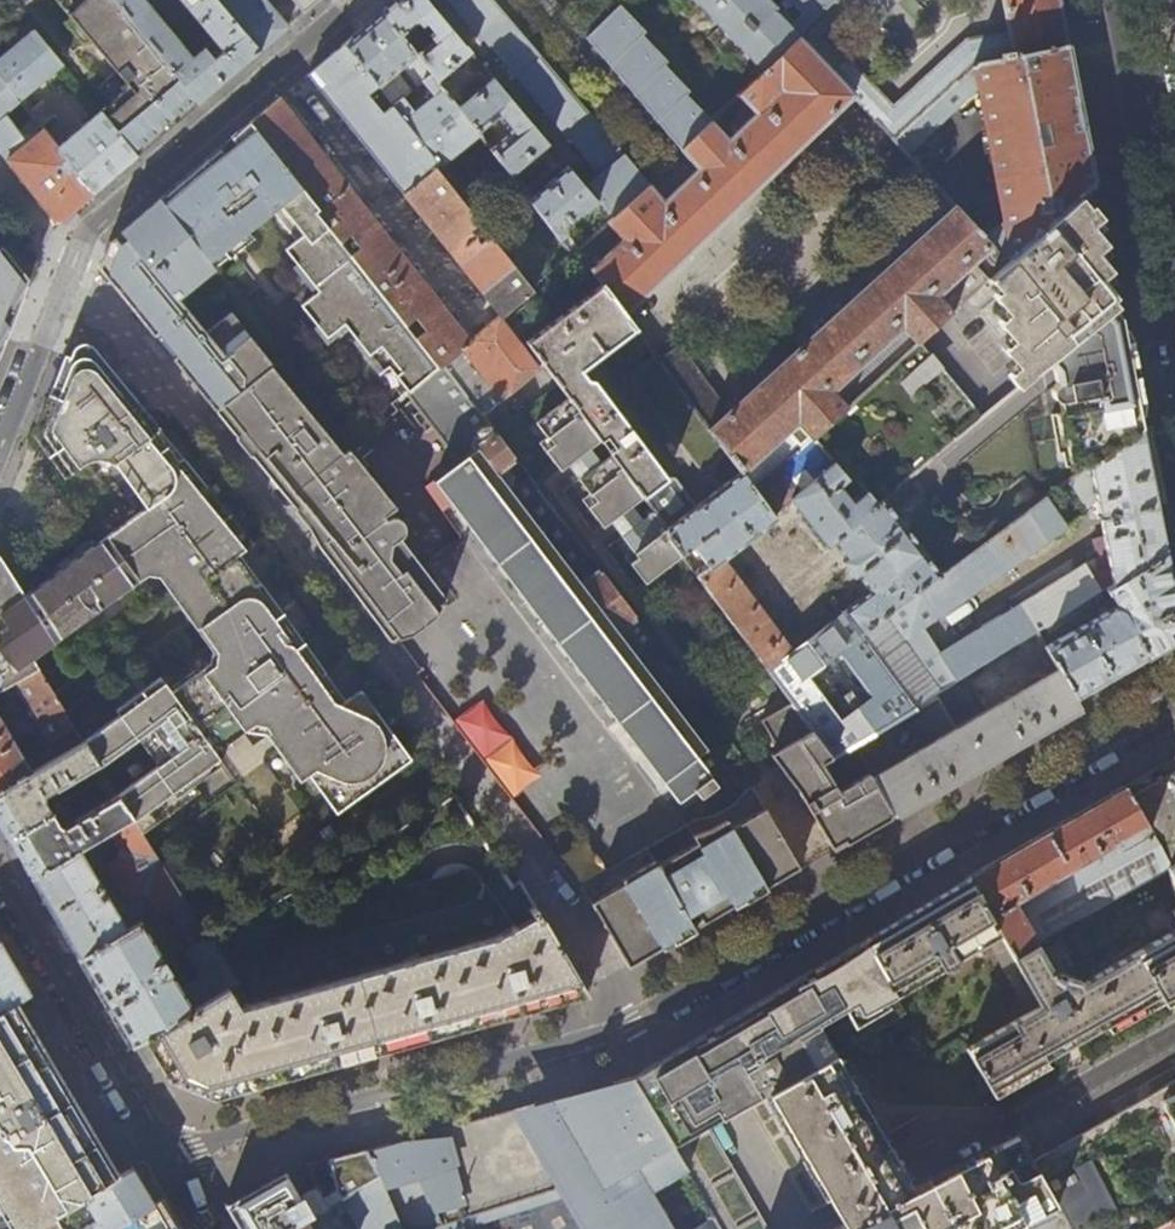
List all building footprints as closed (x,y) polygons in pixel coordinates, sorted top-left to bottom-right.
[(72,18),(67,22),(85,44),(90,40),(116,73),(97,88),(110,103),(100,112),(136,156),(151,143),(179,119),(197,104),(118,7),(112,0),(58,0),(72,18)] [(143,0),(126,0),(118,7),(197,104),(229,77),(259,51),(216,0),(182,0),(221,47),(211,57),(202,46),(189,56),(143,0)] [(264,0),(216,0),(259,51),(275,38),(287,27),(264,0)] [(303,14),(312,7),(319,0),(292,0),(303,14)] [(381,10),(438,81),(471,52),(427,0),(393,0),(381,10)] [(978,66),(1067,46),(1059,0),(1003,0),(1010,35),(966,45),(891,107),(848,60),(844,63),(821,39),(862,0),(841,0),(765,73),(741,97),(757,117),(730,141),(714,122),(685,150),(703,170),(666,203),(650,185),(613,218),(577,249),(603,283),(627,316),(855,101),(878,126),(871,133),(946,216),(732,410),(682,343),(661,361),(729,452),(743,472),(757,490),(813,439),(917,345),(988,280),(1007,264),(990,246),(907,154),(894,140),(978,66)] [(764,0),(694,0),(765,73),(841,0),(783,0),(773,10),(764,0)] [(667,65),(670,62),(645,35),(648,32),(622,4),(587,37),(612,65),(628,84),(643,102),(655,116),(670,133),(685,150),(714,122),(689,95),(691,92),(667,65)] [(478,132),(459,108),(438,81),(381,10),(361,27),(343,43),(377,85),(391,102),(441,163),(442,165),(479,134),(478,132)] [(25,18),(21,21),(29,32),(0,57),(0,78),(19,101),(41,130),(93,193),(115,174),(136,156),(100,112),(76,82),(69,89),(92,117),(69,137),(33,91),(63,66),(25,18)] [(343,43),(307,73),(403,194),(435,168),(441,163),(391,102),(383,108),(369,91),(377,85),(343,43)] [(1070,60),(1067,46),(978,66),(894,140),(907,154),(982,88),(1012,245),(990,246),(1007,264),(1080,197),(1094,185),(1091,171),(1090,163),(1075,87),(1070,60)] [(539,56),(515,76),(528,92),(563,132),(587,111),(554,73),(539,56)] [(23,182),(56,224),(69,213),(93,193),(41,130),(26,143),(3,115),(19,101),(0,78),(0,153),(23,182)] [(459,108),(478,132),(498,117),(501,121),(505,118),(509,123),(505,125),(510,132),(490,148),(510,174),(546,143),(494,79),(459,108)] [(349,186),(280,98),(250,122),(318,210),(349,186)] [(595,121),(587,111),(563,132),(567,137),(593,167),(617,147),(595,121)] [(318,210),(250,122),(223,145),(205,161),(256,226),(276,210),(305,246),(295,255),(322,290),(312,298),(338,331),(347,323),(385,370),(391,365),(411,389),(440,366),(418,336),(408,324),(352,253),(342,241),(318,210)] [(613,218),(650,185),(617,147),(593,167),(603,179),(595,185),(589,191),(613,218)] [(256,226),(205,161),(174,187),(159,200),(212,269),(214,270),(256,237),(251,229),(256,226)] [(567,167),(529,197),(572,252),(576,248),(577,249),(613,218),(589,191),(587,189),(586,190),(567,167)] [(478,224),(435,168),(403,194),(500,316),(531,290),(489,236),(480,243),(470,230),(478,224)] [(469,340),(349,186),(318,210),(342,241),(351,234),(361,247),(352,253),(408,324),(416,318),(425,331),(418,336),(440,366),(443,363),(461,349),(502,400),(540,369),(500,316),(469,340)] [(1118,308),(1096,282),(1106,273),(1090,254),(1101,244),(1086,227),(1096,218),(1087,209),(1088,207),(1080,197),(1007,264),(988,280),(1002,296),(1000,298),(1014,316),(1004,325),(1019,342),(1010,351),(1024,369),(1015,377),(1023,386),(1049,364),(1118,308)] [(212,269),(159,200),(138,218),(122,232),(108,243),(99,265),(213,409),(269,364),(245,333),(246,332),(230,312),(204,334),(176,300),(212,269)] [(781,232),(764,246),(778,260),(776,261),(807,296),(815,289),(808,281),(818,271),(781,232)] [(21,300),(27,285),(0,251),(0,351),(7,334),(21,300)] [(592,427),(603,442),(635,483),(645,496),(669,527),(668,533),(684,554),(793,701),(832,755),(851,743),(867,734),(906,710),(913,706),(862,634),(940,576),(883,501),(878,506),(855,479),(850,482),(813,439),(757,490),(743,472),(698,505),(678,479),(670,478),(593,377),(586,377),(580,369),(637,329),(627,316),(603,283),(526,341),(559,384),(572,400),(592,427)] [(338,331),(312,298),(303,304),(329,337),(338,331)] [(1129,369),(1118,308),(1049,364),(1055,387),(1053,387),(1049,392),(1049,395),(1054,401),(1057,401),(1059,416),(1052,417),(1056,457),(1062,458),(1065,470),(1087,469),(1141,430),(1129,369)] [(1004,366),(972,324),(938,350),(970,392),(1004,366)] [(244,531),(188,463),(184,457),(180,460),(158,431),(160,429),(145,410),(93,347),(86,344),(80,344),(74,349),(70,358),(65,356),(60,367),(42,415),(33,438),(64,480),(70,472),(75,467),(81,464),(91,459),(102,458),(105,458),(113,462),(118,467),(147,507),(106,538),(138,583),(149,575),(160,576),(171,591),(244,531)] [(980,421),(917,345),(813,439),(850,482),(855,479),(878,506),(883,501),(980,421)] [(269,364),(213,409),(207,414),(282,506),(288,501),(350,448),(351,447),(280,355),(269,364)] [(703,471),(729,452),(661,361),(656,355),(632,373),(703,471)] [(554,545),(571,531),(527,473),(510,486),(495,466),(511,453),(496,432),(443,363),(440,366),(411,389),(403,395),(459,460),(435,478),(677,800),(693,788),(700,795),(717,782),(711,774),(722,766),(635,656),(654,641),(599,568),(582,581),(554,545)] [(592,427),(572,400),(567,404),(587,431),(592,427)] [(603,442),(590,451),(579,437),(587,431),(567,404),(540,425),(551,439),(543,445),(557,464),(564,459),(592,495),(585,501),(599,520),(607,514),(635,551),(628,557),(642,575),(649,570),(654,576),(684,554),(668,533),(669,527),(645,496),(633,506),(622,493),(635,483),(603,442)] [(1087,469),(1068,483),(1081,500),(1096,500),(1105,550),(938,653),(923,628),(1047,541),(1026,511),(940,576),(862,634),(913,706),(934,693),(961,677),(1018,642),(1019,642),(1034,633),(1044,627),(1064,614),(1097,594),(1107,589),(1165,553),(1154,492),(1141,430),(1087,469)] [(387,520),(385,517),(396,507),(350,448),(288,501),(322,544),(318,546),(391,642),(447,600),(402,539),(387,520)] [(405,531),(405,526),(404,523),(401,520),(397,518),(387,520),(402,539),(403,538),(405,531)] [(411,759),(361,690),(342,702),(332,689),(322,674),(326,670),(308,647),(261,582),(257,585),(246,570),(236,557),(254,543),(244,531),(171,591),(213,653),(211,663),(196,674),(210,695),(243,674),(307,776),(310,775),(337,814),(411,759)] [(25,598),(54,643),(138,583),(106,538),(65,568),(25,598)] [(1165,553),(1107,589),(1119,610),(1116,607),(1110,607),(1042,646),(1075,698),(1163,647),(1174,641),(1174,607),(1173,596),(1165,553)] [(25,598),(24,596),(0,563),(0,607),(32,659),(55,644),(54,643),(25,598)] [(1100,599),(1097,594),(1064,614),(1067,619),(1100,599)] [(4,656),(0,658),(0,691),(12,684),(38,668),(32,659),(0,607),(0,649),(4,656)] [(1044,627),(1034,633),(1040,643),(1050,638),(1044,627)] [(1034,633),(1019,642),(1018,642),(1041,677),(981,711),(961,677),(934,693),(979,766),(1080,707),(1075,698),(1042,646),(1040,643),(1034,633)] [(38,668),(12,684),(58,758),(85,743),(84,741),(38,668)] [(216,752),(254,724),(265,727),(269,732),(266,734),(299,781),(307,776),(243,674),(210,695),(196,674),(171,692),(159,677),(114,710),(118,716),(84,741),(85,743),(100,767),(140,740),(158,765),(118,795),(134,821),(139,830),(196,788),(190,780),(220,758),(216,752)] [(934,693),(913,706),(906,710),(925,743),(884,767),(867,734),(851,743),(894,816),(979,766),(934,693)] [(484,699),(454,723),(515,800),(545,776),(484,699)] [(832,755),(793,701),(761,720),(777,750),(770,755),(789,781),(791,780),(832,755)] [(0,719),(0,791),(44,766),(41,761),(30,767),(0,719)] [(46,800),(92,775),(99,789),(110,783),(100,767),(85,743),(58,758),(44,766),(0,791),(0,824),(9,838),(53,814),(46,800)] [(894,816),(851,743),(832,755),(791,780),(833,851),(894,816)] [(1128,794),(1172,869),(1174,867),(1174,816),(1171,817),(1167,794),(1158,778),(1128,794)] [(110,783),(99,789),(108,803),(61,829),(53,814),(9,838),(20,857),(32,877),(81,851),(109,835),(134,821),(118,795),(110,783)] [(1167,872),(1172,869),(1128,794),(1125,788),(970,878),(1014,957),(1038,943),(1167,872)] [(800,870),(758,800),(590,902),(629,971),(800,870)] [(134,821),(109,835),(121,853),(118,861),(108,867),(106,871),(125,903),(129,904),(141,897),(149,900),(157,914),(168,907),(183,899),(139,830),(134,821)] [(81,851),(32,877),(55,917),(79,958),(127,931),(81,851)] [(1172,869),(1167,872),(1174,908),(1166,911),(1174,927),(1084,979),(1081,976),(1058,970),(1057,973),(1053,972),(1038,943),(1014,957),(970,878),(865,940),(896,993),(947,963),(948,966),(954,963),(953,960),(988,939),(1027,1012),(965,1048),(992,1097),(1047,1065),(1044,1059),(1105,1024),(1108,1030),(1128,1019),(1162,1000),(1163,1002),(1174,995),(1174,867),(1172,869)] [(204,932),(183,899),(168,907),(188,941),(204,932)] [(238,1007),(227,987),(144,1038),(145,1039),(155,1056),(169,1079),(213,1097),(585,995),(537,911),(533,913),(536,920),(501,936),(238,1007)] [(141,923),(127,931),(79,958),(105,1002),(131,1045),(144,1038),(227,987),(235,981),(209,941),(189,953),(204,980),(183,993),(169,971),(161,976),(158,975),(155,969),(156,966),(163,961),(141,923)] [(747,1101),(834,1052),(907,1012),(896,993),(865,940),(804,975),(749,1008),(690,1042),(632,1076),(670,1143),(672,1143),(705,1124),(747,1101)] [(29,993),(0,943),(0,1010),(16,1000),(29,993)] [(0,1010),(0,1212),(10,1228),(27,1228),(30,1227),(85,1196),(120,1176),(52,1060),(16,1000),(0,1010)] [(1030,1162),(1015,1136),(915,1189),(834,1052),(747,1101),(812,1212),(830,1204),(843,1225),(834,1228),(1068,1228),(1030,1162)] [(363,1150),(378,1177),(401,1228),(431,1228),(554,1195),(573,1228),(678,1228),(656,1191),(689,1172),(672,1143),(670,1143),(632,1076),(363,1150)] [(1085,1131),(1030,1162),(1068,1228),(1150,1228),(1174,1216),(1174,1080),(1085,1131)] [(672,1143),(689,1172),(714,1215),(722,1228),(765,1228),(705,1124),(672,1143)] [(378,1177),(363,1150),(308,1166),(311,1177),(317,1188),(299,1198),(284,1172),(225,1206),(238,1228),(291,1228),(378,1177)] [(85,1196),(98,1220),(84,1228),(110,1228),(154,1204),(146,1190),(133,1168),(120,1176),(85,1196)] [(291,1228),(401,1228),(378,1177),(291,1228)] [(110,1228),(169,1228),(168,1227),(154,1204),(110,1228)] [(714,1215),(690,1228),(722,1228),(714,1215)] [(1150,1228),(1174,1228),(1174,1216),(1150,1228)]
